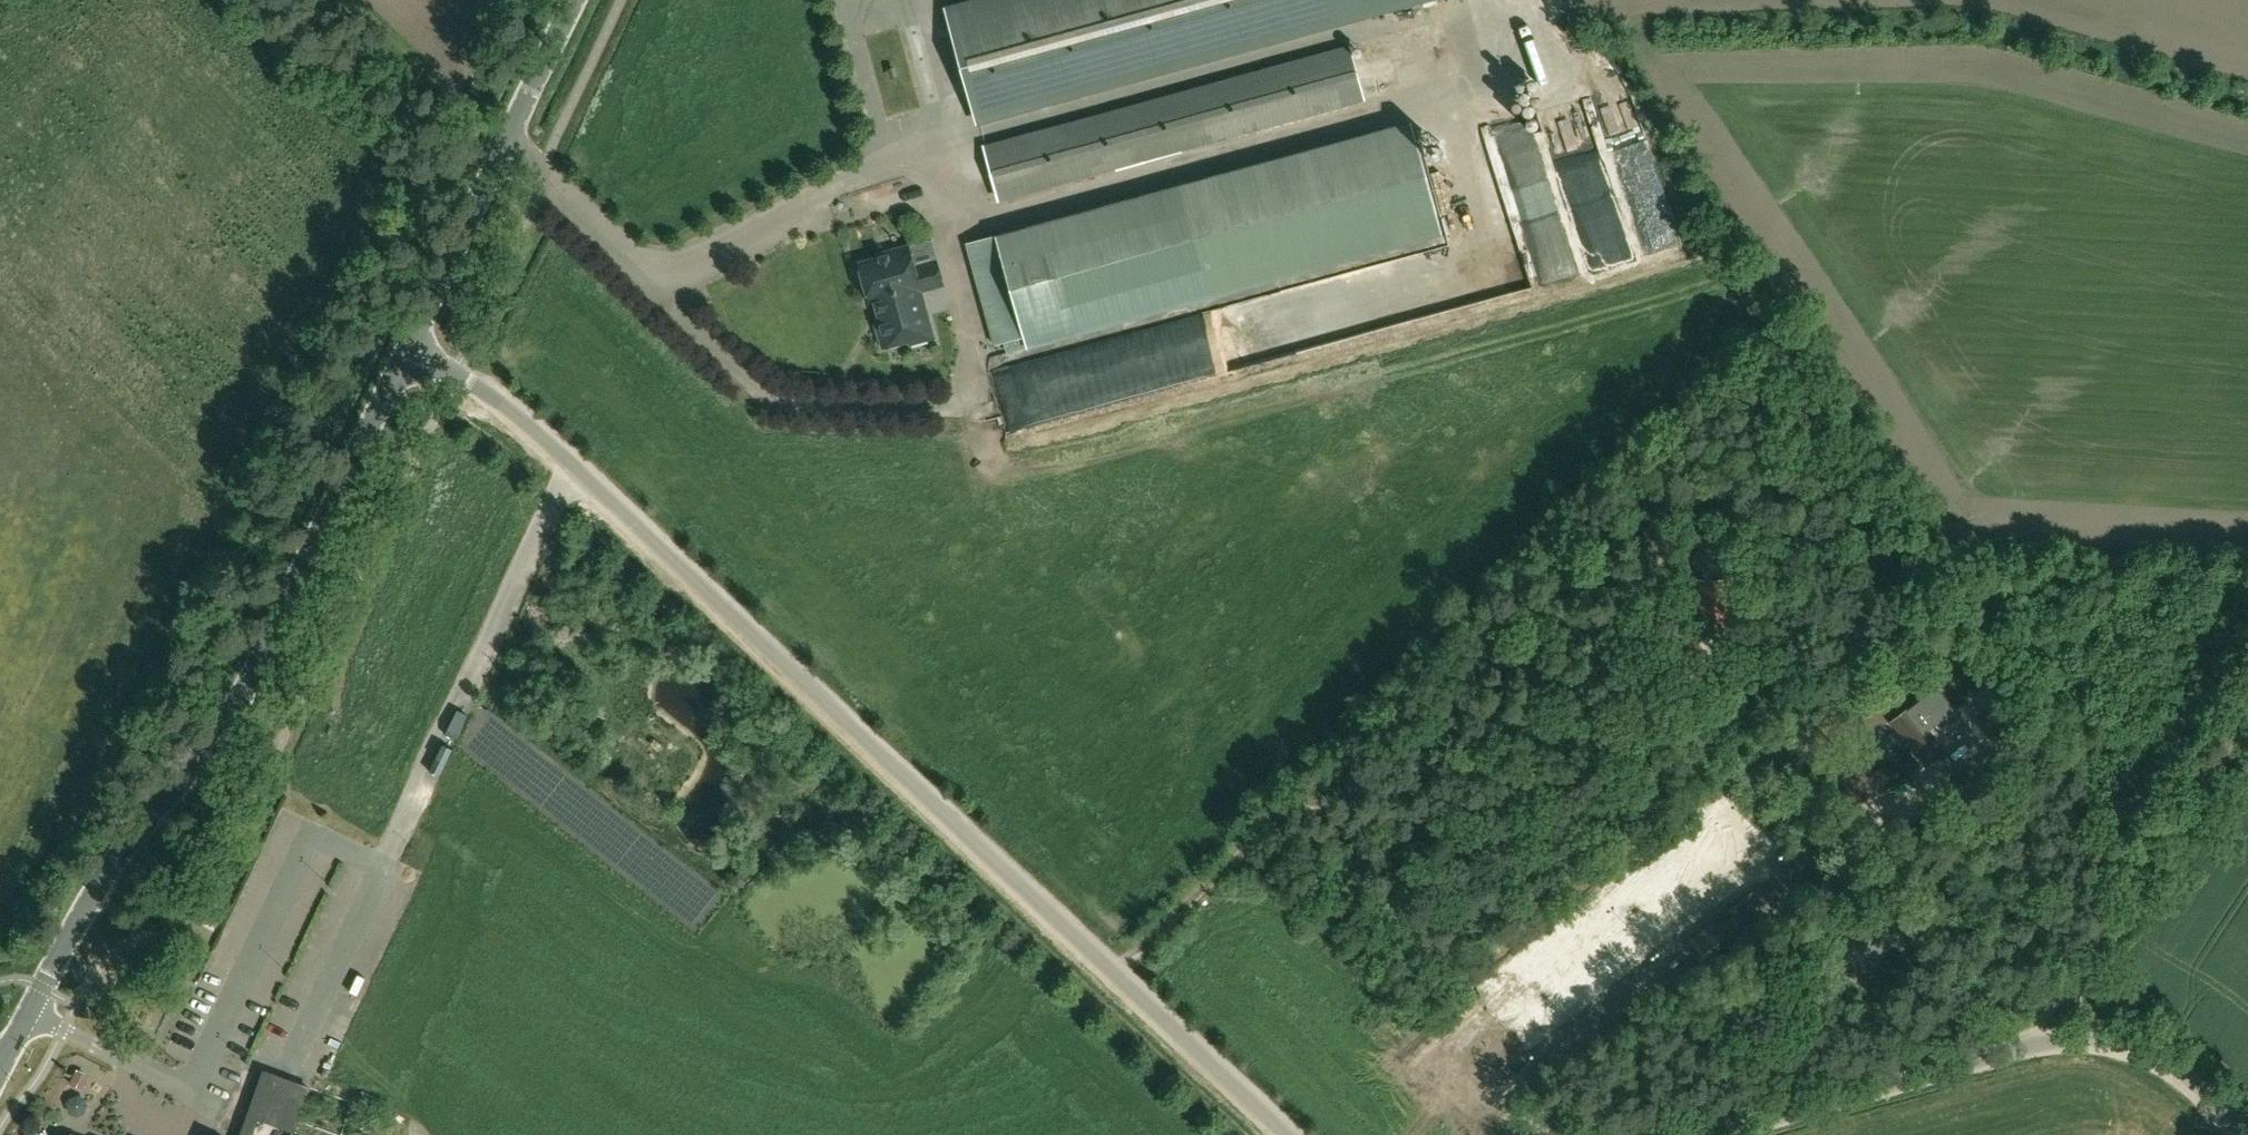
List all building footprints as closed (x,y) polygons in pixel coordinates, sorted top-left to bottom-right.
[(948,12),(977,122),(1418,0),(990,0),(948,12)] [(1363,99),(1348,45),(985,146),(1000,200),(1363,99)] [(995,344),(1023,336),(1027,348),(1441,236),(1411,123),(967,243),(995,344)] [(913,268),(908,247),(888,253),(889,257),(860,265),(863,273),(860,277),(863,290),(868,292),(870,300),(875,299),(881,322),(877,324),(883,347),(910,340),(911,344),(933,338),(920,291),(943,285),(936,261),(913,268)] [(1729,580),(1698,581),(1700,638),(1731,638),(1729,580)] [(1933,690),(1925,697),(1893,722),(1926,766),(1944,752),(1928,731),(1951,712),(1933,690)] [(1873,905),(1836,948),(1867,973),(1903,930),(1873,905)] [(310,1085),(272,1072),(262,1069),(246,1115),(250,1116),(294,1131),(310,1085)]
